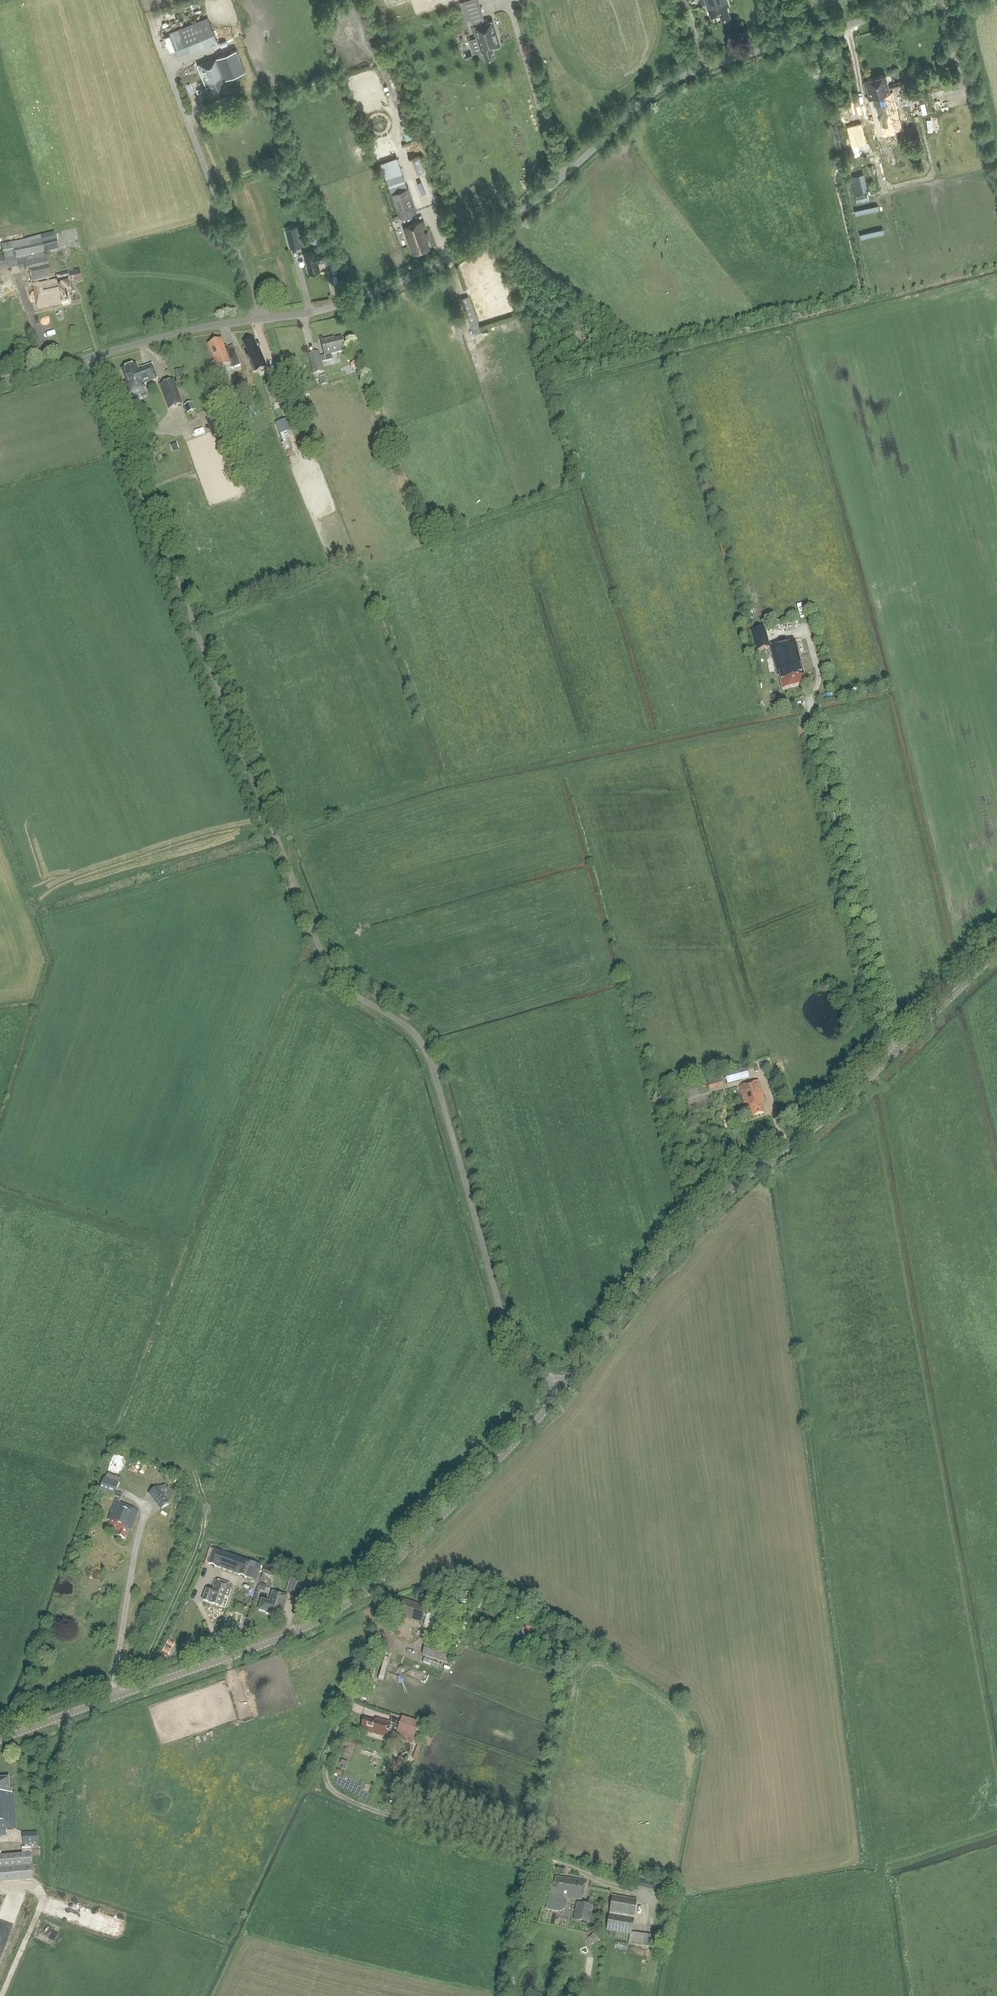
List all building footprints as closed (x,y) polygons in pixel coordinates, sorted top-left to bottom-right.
[(718,16),(720,16),(721,21),(731,18),(727,7),(729,6),(727,0),(704,0),(711,19),(718,16)] [(460,2),(464,13),(458,15),(460,21),(465,19),(466,21),(471,20),(466,1),(460,2)] [(492,48),(500,46),(492,21),(473,27),(481,52),(482,51),(484,59),(494,56),(492,48)] [(183,27),(168,33),(178,56),(192,50),(183,27)] [(197,66),(205,88),(208,87),(213,99),(229,92),(224,80),(246,71),(237,50),(197,66)] [(875,134),(902,128),(893,91),(889,92),(885,75),(865,79),(869,96),(866,97),(875,134)] [(928,131),(939,129),(938,117),(926,119),(928,131)] [(867,144),(862,122),(848,126),(854,147),(867,144)] [(381,162),(400,218),(416,212),(397,157),(381,162)] [(850,176),(854,193),(868,190),(863,172),(850,176)] [(412,254),(429,249),(426,241),(429,240),(427,233),(424,234),(422,229),(425,228),(423,221),(404,227),(412,254)] [(285,229),(290,249),(303,245),(298,226),(285,229)] [(17,268),(24,267),(25,272),(29,271),(31,282),(51,278),(45,254),(58,251),(54,233),(11,243),(17,268)] [(327,248),(319,250),(304,254),(308,273),(320,270),(318,263),(331,260),(327,248)] [(55,274),(57,280),(81,275),(80,269),(55,274)] [(66,289),(71,288),(68,278),(57,281),(56,278),(31,284),(37,311),(62,305),(69,303),(68,301),(69,301),(66,289)] [(462,298),(472,326),(479,323),(469,296),(462,298)] [(321,341),(326,361),(332,360),(331,354),(344,351),(343,346),(346,345),(347,343),(346,340),(344,339),(342,339),(341,337),(334,339),(334,338),(321,341)] [(267,367),(261,354),(259,349),(257,349),(253,339),(243,343),(245,348),(243,349),(253,373),(267,367)] [(215,371),(226,367),(227,370),(240,365),(233,347),(227,349),(226,346),(224,347),(221,340),(208,345),(214,362),(212,363),(215,371)] [(319,352),(309,355),(313,375),(324,372),(319,352)] [(122,371),(125,381),(123,382),(128,395),(145,388),(144,385),(157,380),(151,366),(138,371),(136,366),(122,371)] [(183,404),(174,380),(159,386),(168,410),(183,404)] [(229,402),(225,390),(215,394),(219,406),(229,402)] [(192,403),(184,406),(187,414),(195,411),(192,403)] [(283,442),(282,443),(285,451),(293,448),(286,432),(280,434),(283,442)] [(770,647),(765,628),(752,631),(757,651),(770,647)] [(806,683),(798,656),(794,641),(771,647),(778,676),(779,676),(783,690),(806,683)] [(724,1074),(727,1084),(742,1080),(741,1077),(748,1075),(746,1067),(724,1074)] [(708,1087),(723,1084),(721,1075),(707,1078),(708,1087)] [(760,1102),(764,1101),(758,1081),(740,1087),(746,1109),(750,1108),(753,1116),(763,1113),(760,1102)] [(130,1530),(138,1511),(119,1503),(122,1495),(115,1492),(118,1483),(104,1477),(99,1490),(113,1496),(116,1497),(107,1520),(110,1521),(108,1527),(118,1531),(116,1536),(125,1539),(129,1529),(130,1530)] [(148,1493),(160,1509),(169,1502),(168,1501),(172,1492),(171,1491),(168,1487),(165,1485),(162,1486),(158,1487),(157,1486),(148,1493)] [(252,1561),(214,1548),(208,1564),(247,1577),(252,1561)] [(309,1582),(290,1577),(286,1591),(305,1596),(309,1582)] [(228,1597),(231,1585),(216,1580),(212,1591),(206,1589),(202,1601),(221,1607),(225,1596),(228,1597)] [(267,1586),(259,1583),(258,1589),(266,1592),(267,1586)] [(258,1609),(266,1612),(266,1613),(280,1617),(287,1596),(272,1592),(269,1601),(261,1599),(258,1609)] [(440,1608),(430,1605),(427,1614),(424,1613),(426,1606),(401,1599),(396,1615),(421,1622),(424,1623),(423,1627),(434,1630),(440,1608)] [(494,1612),(497,1613),(499,1608),(478,1600),(476,1606),(481,1608),(483,1611),(486,1612),(491,1613),(494,1612)] [(472,1617),(473,1613),(462,1609),(452,1606),(451,1611),(461,1614),(472,1617)] [(527,1623),(525,1630),(527,1630),(527,1632),(533,1635),(536,1626),(527,1623)] [(455,1651),(457,1646),(443,1641),(442,1647),(455,1651)] [(426,1643),(422,1655),(447,1663),(451,1651),(426,1643)] [(382,1657),(379,1678),(386,1679),(389,1658),(382,1657)] [(388,1731),(396,1733),(395,1737),(411,1742),(413,1736),(414,1736),(417,1728),(423,1730),(425,1725),(418,1723),(419,1722),(401,1717),(398,1727),(390,1724),(390,1723),(375,1718),(374,1721),(364,1718),(361,1727),(365,1728),(364,1730),(386,1737),(388,1731)] [(352,1757),(357,1743),(348,1740),(344,1755),(352,1757)] [(399,1770),(402,1762),(403,1758),(399,1757),(398,1760),(395,1759),(392,1767),(399,1770)] [(16,1829),(13,1793),(12,1793),(11,1789),(9,1789),(9,1778),(0,1778),(0,1830),(16,1829)] [(409,1784),(405,1797),(413,1799),(416,1786),(409,1784)] [(38,1846),(37,1831),(22,1832),(23,1847),(38,1846)] [(0,1855),(0,1883),(33,1880),(31,1852),(0,1855)] [(548,1892),(549,1892),(546,1909),(557,1911),(561,1911),(565,1908),(567,1904),(567,1899),(565,1897),(582,1900),(585,1881),(572,1878),(571,1880),(555,1877),(554,1885),(549,1884),(548,1892)] [(631,1932),(637,1900),(613,1895),(607,1930),(631,1934),(631,1932)] [(577,1902),(573,1919),(590,1922),(593,1905),(577,1902)] [(629,1943),(652,1947),(655,1935),(632,1930),(629,1943)] [(599,1939),(594,1933),(589,1937),(594,1944),(599,1939)]
